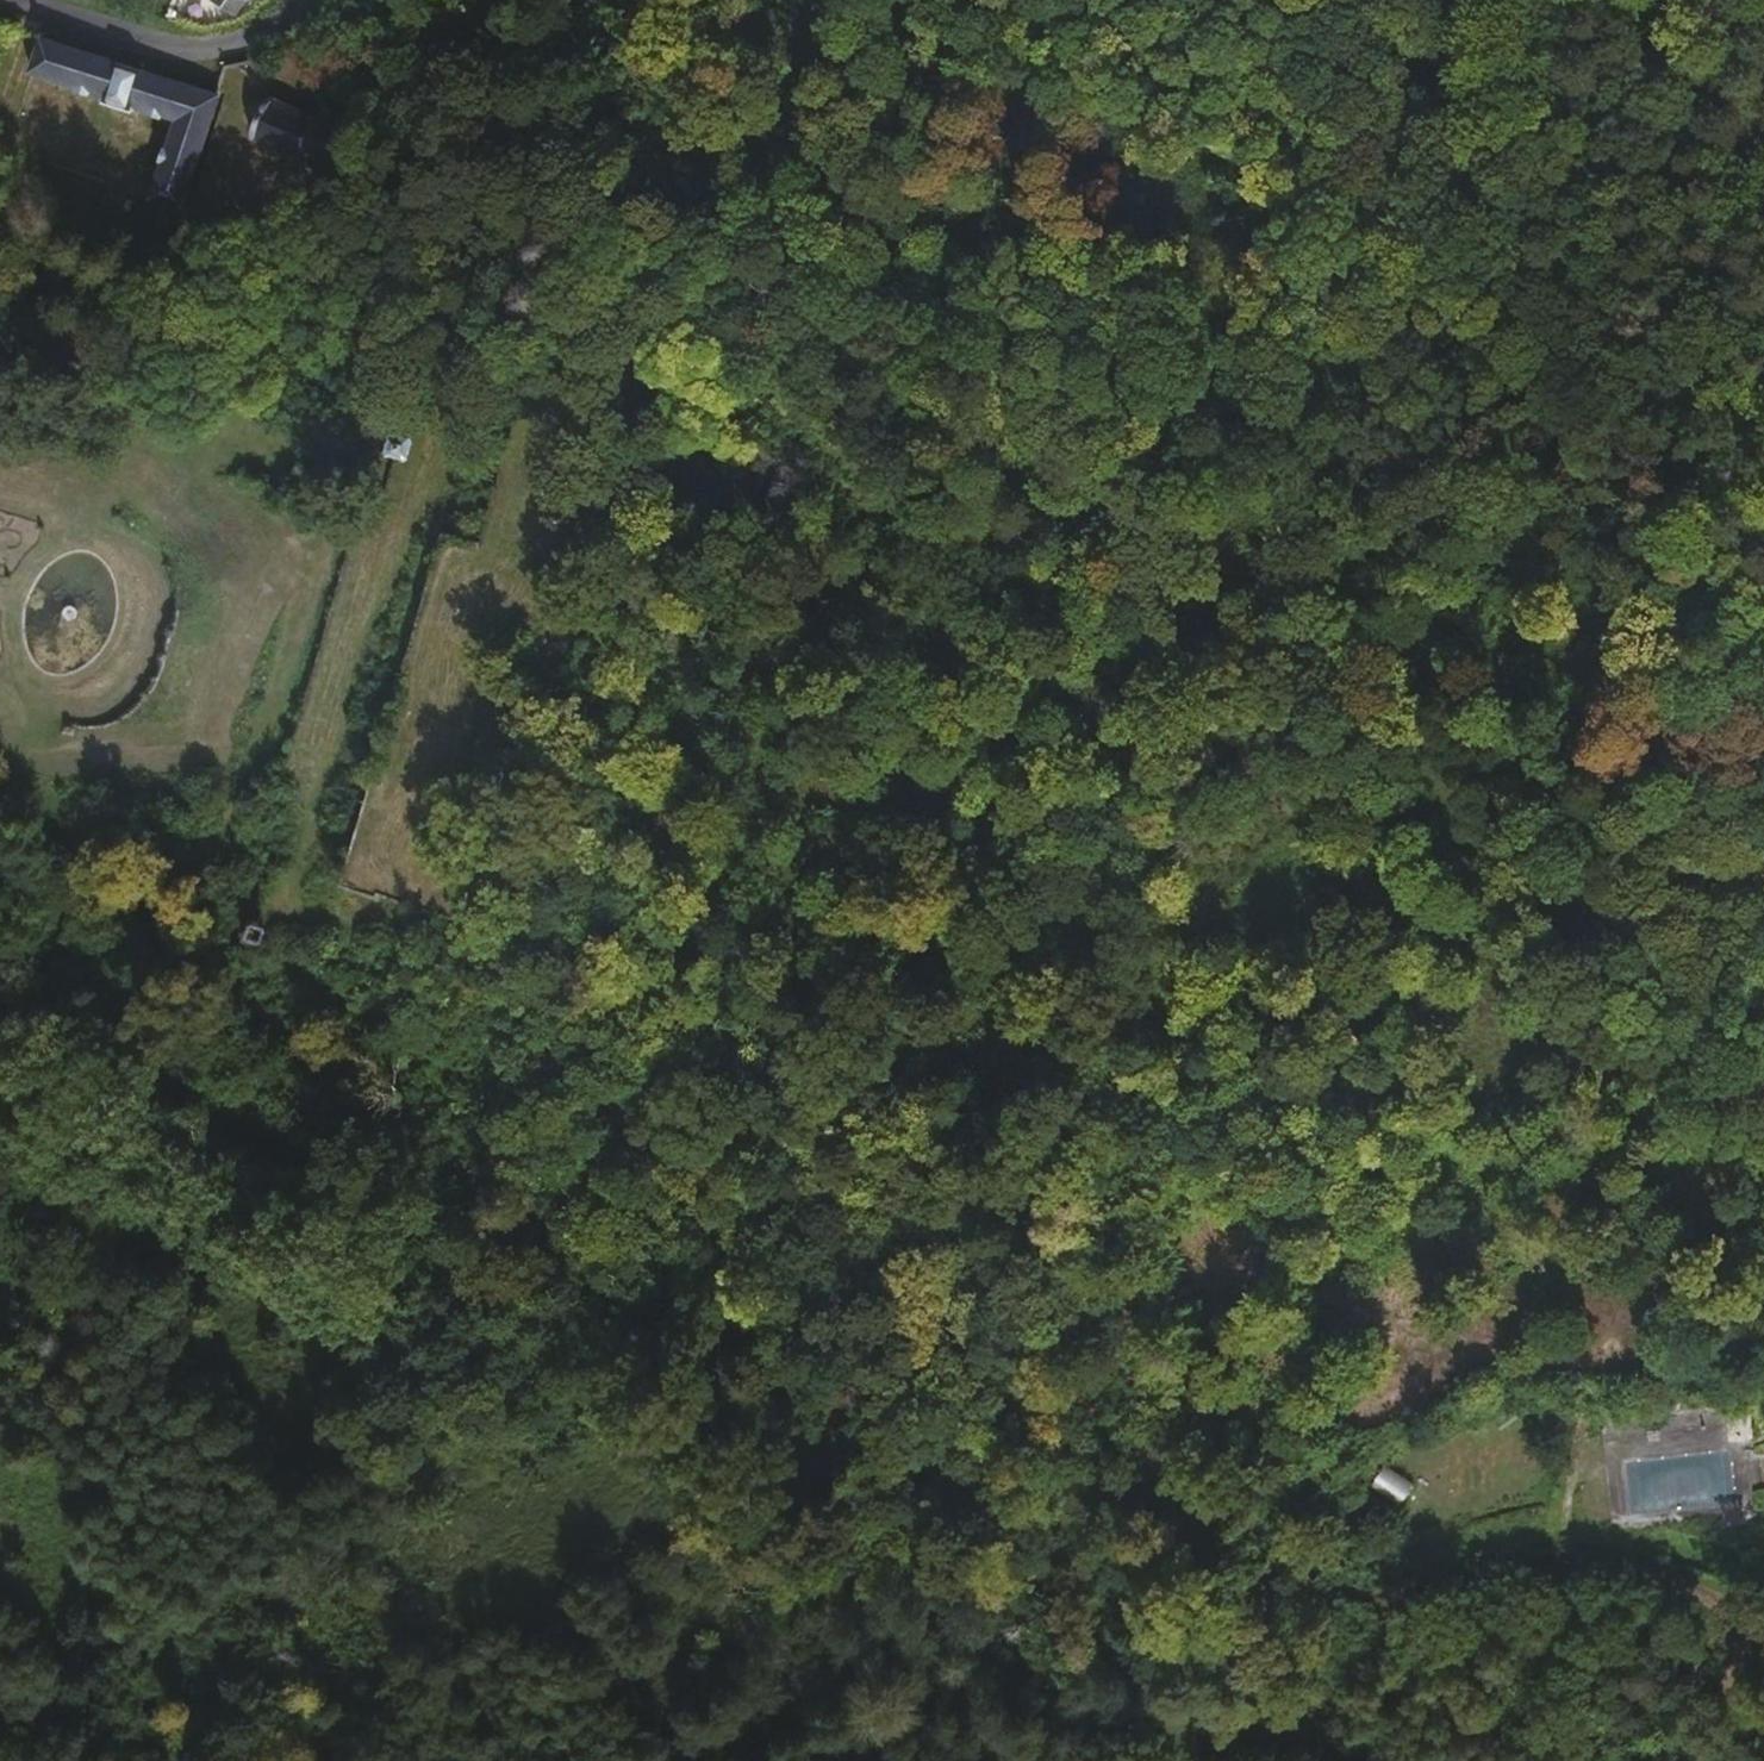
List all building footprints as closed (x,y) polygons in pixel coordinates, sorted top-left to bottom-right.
[(238,11),(246,0),(221,0),(238,11)] [(220,94),(148,70),(43,35),(32,70),(76,85),(77,89),(88,93),(92,89),(104,94),(103,100),(132,109),(135,104),(147,108),(147,112),(159,117),(161,112),(177,117),(167,145),(163,146),(160,159),(162,162),(151,196),(183,207),(220,94)] [(343,128),(270,97),(253,135),(327,166),(343,128)] [(280,918),(263,912),(257,932),(274,938),(280,918)]
